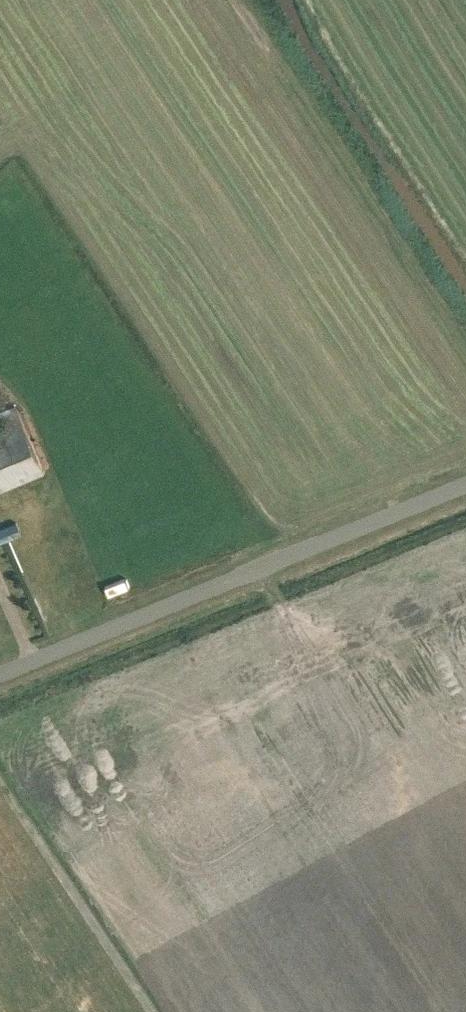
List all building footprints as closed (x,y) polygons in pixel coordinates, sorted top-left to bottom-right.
[(45,471),(42,465),(22,416),(0,425),(0,490),(45,471)]
